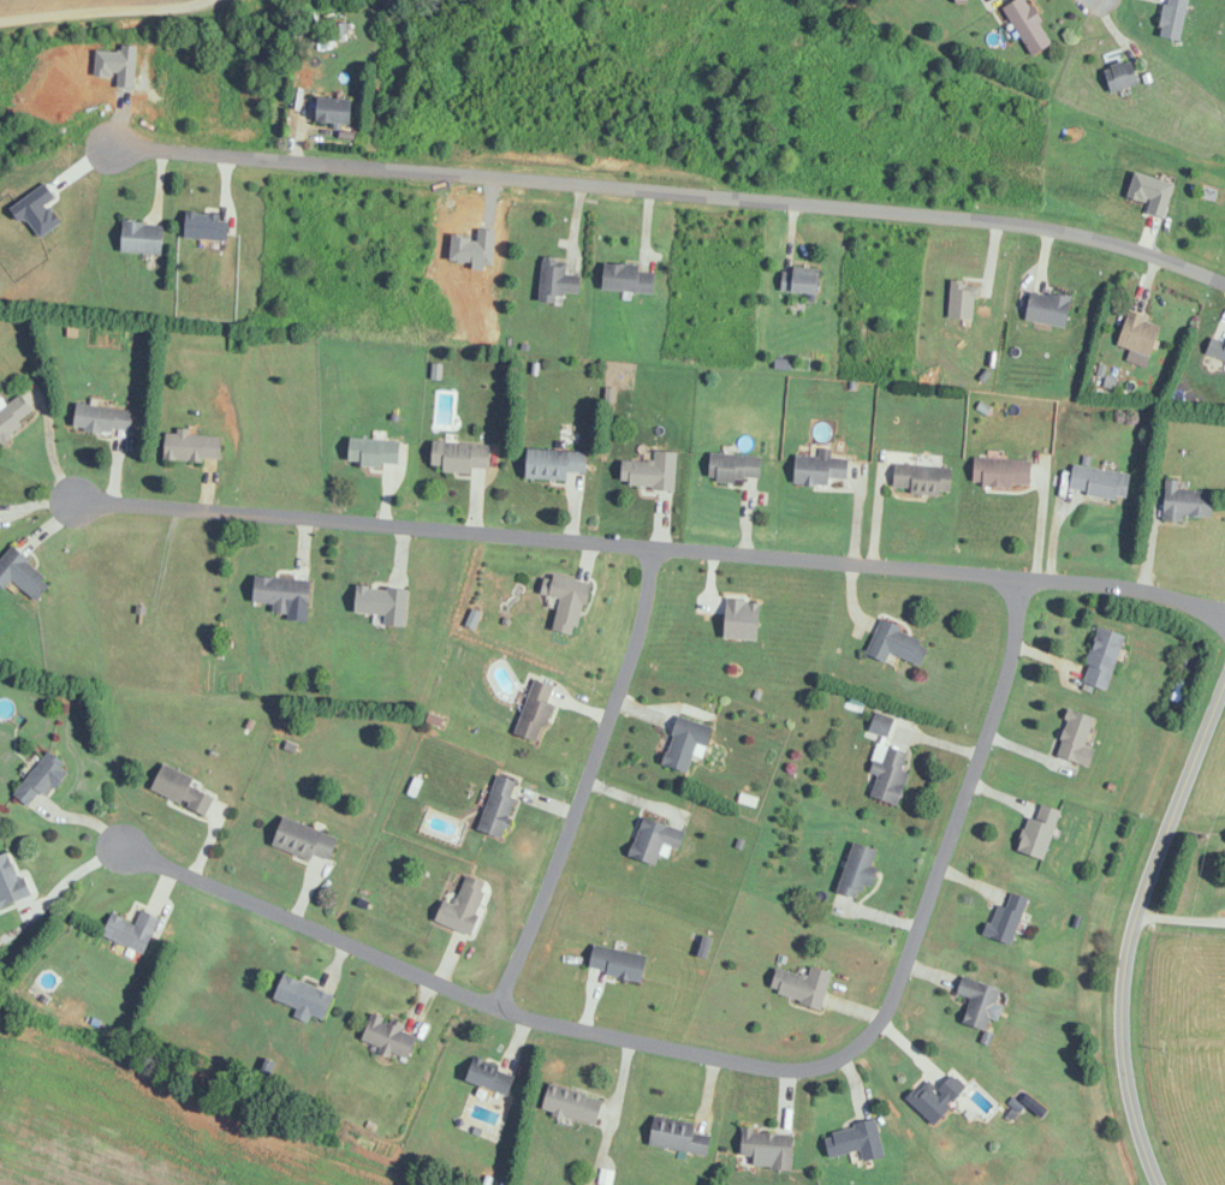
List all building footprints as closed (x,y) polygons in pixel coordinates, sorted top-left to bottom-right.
[(1028,0),(1017,0),(1004,7),(1032,56),(1053,44),(1028,0)] [(1189,0),(1166,0),(1159,36),(1181,40),(1189,0)] [(332,24),(332,41),(347,41),(347,24),(332,24)] [(1103,71),(1115,93),(1141,79),(1128,57),(1103,71)] [(352,99),(318,97),(317,122),(351,124),(352,99)] [(162,255),(164,224),(124,221),(122,253),(162,255)] [(557,303),(558,292),(579,294),(580,276),(565,275),(566,259),(542,258),(540,302),(557,303)] [(603,289),(654,293),(656,266),(605,263),(603,289)] [(820,293),(820,273),(782,272),(782,292),(820,293)] [(950,320),(977,320),(977,282),(950,282),(950,320)] [(1026,320),(1067,327),(1072,297),(1031,290),(1026,320)] [(1164,324),(1128,312),(1118,345),(1153,357),(1164,324)] [(1214,336),(1207,349),(1224,360),(1224,342),(1214,336)] [(37,416),(21,392),(0,405),(0,440),(37,416)] [(75,430),(132,432),(133,408),(76,406),(75,430)] [(165,458),(220,462),(222,436),(167,432),(165,458)] [(401,440),(351,439),(350,465),(400,466),(401,440)] [(490,472),(491,444),(433,442),(432,470),(490,472)] [(568,480),(568,471),(587,472),(587,451),(529,449),(527,479),(568,480)] [(795,485),(831,486),(831,478),(849,478),(849,458),(832,458),(832,449),(820,449),(819,457),(795,456),(795,485)] [(674,490),(677,453),(654,451),(654,463),(622,460),(620,486),(674,490)] [(762,455),(710,455),(710,481),(762,481),(762,455)] [(1033,459),(975,459),(975,486),(1033,486),(1033,459)] [(1132,474),(1074,463),(1069,490),(1128,500),(1132,474)] [(953,466),(894,464),(893,492),(952,495),(953,466)] [(1186,522),(1186,517),(1215,518),(1217,491),(1180,489),(1180,480),(1166,479),(1163,521),(1186,522)] [(12,581),(38,601),(53,582),(10,548),(0,561),(0,585),(5,589),(12,581)] [(591,583),(546,574),(542,595),(560,599),(553,631),(579,637),(591,583)] [(312,581),(256,577),(253,603),(275,605),(274,613),(291,615),(292,606),(310,608),(312,581)] [(405,626),(407,590),(357,587),(355,614),(385,615),(385,625),(405,626)] [(760,601),(726,601),(726,640),(760,640),(760,601)] [(866,654),(888,663),(892,654),(923,666),(932,642),(879,621),(866,654)] [(1125,635),(1099,627),(1082,682),(1108,690),(1125,635)] [(556,687),(532,680),(516,734),(540,741),(556,687)] [(1096,749),(1085,746),(1095,717),(1069,709),(1055,755),(1091,766),(1096,749)] [(698,744),(708,747),(714,727),(678,716),(663,766),(689,774),(698,744)] [(901,806),(909,772),(905,771),(909,752),(887,747),(883,762),(873,759),(870,773),(877,775),(871,798),(901,806)] [(12,792),(28,806),(41,792),(47,797),(70,772),(49,752),(12,792)] [(151,789),(206,815),(214,797),(195,788),(199,780),(163,763),(151,789)] [(480,832),(504,838),(519,780),(495,774),(480,832)] [(1046,859),(1060,810),(1041,804),(1037,819),(1028,817),(1018,852),(1046,859)] [(274,844),(329,864),(339,837),(283,817),(274,844)] [(686,831),(641,818),(630,858),(657,866),(663,845),(681,850),(686,831)] [(878,850),(854,842),(837,892),(860,899),(865,884),(875,887),(880,870),(873,868),(878,850)] [(30,896),(11,851),(0,856),(0,909),(30,896)] [(435,923),(473,936),(491,885),(466,876),(455,905),(443,901),(435,923)] [(1028,898),(1010,892),(1005,906),(996,903),(986,937),(1013,946),(1028,898)] [(112,914),(102,936),(144,954),(160,918),(141,910),(135,924),(112,914)] [(642,983),(648,957),(594,945),(589,971),(642,983)] [(823,1009),(832,973),(811,967),(808,978),(776,969),(770,995),(823,1009)] [(295,1017),(309,1023),(312,1017),(325,1022),(335,995),(283,976),(274,1000),(298,1009),(295,1017)] [(965,1027),(984,1030),(981,1043),(998,1046),(1000,1035),(988,1032),(991,1018),(995,1018),(1001,985),(961,978),(957,996),(970,998),(965,1027)] [(410,1060),(418,1038),(401,1032),(403,1025),(372,1014),(362,1044),(410,1060)] [(466,1081),(508,1096),(516,1075),(474,1059),(466,1081)] [(935,1127),(968,1091),(952,1076),(938,1091),(924,1079),(905,1100),(935,1127)] [(597,1126),(604,1100),(550,1084),(542,1110),(597,1126)] [(712,1125),(654,1118),(650,1147),(708,1155),(712,1125)] [(830,1159),(862,1151),(865,1163),(886,1159),(877,1121),(824,1133),(830,1159)] [(793,1171),(795,1134),(743,1132),(742,1156),(773,1157),(773,1171),(793,1171)]
